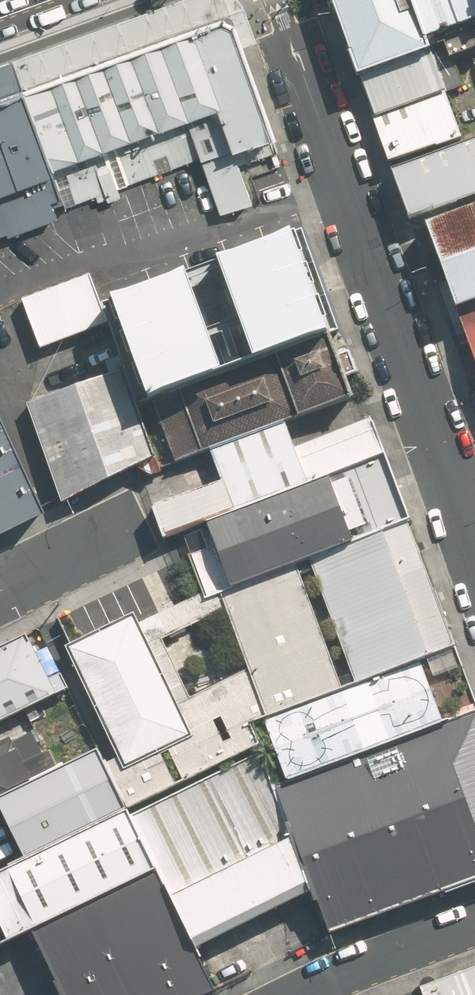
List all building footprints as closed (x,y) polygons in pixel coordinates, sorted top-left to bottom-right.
[(18,91),(218,16),(229,22),(236,41),(257,33),(245,3),(242,0),(162,0),(0,59),(0,97),(18,91)] [(429,51),(425,41),(410,0),(331,0),(358,77),(429,51)] [(425,41),(440,35),(459,28),(449,0),(410,0),(425,41)] [(459,28),(474,22),(474,0),(449,0),(459,28)] [(200,156),(220,209),(252,197),(240,165),(274,153),(236,41),(229,22),(218,16),(18,91),(60,198),(76,239),(107,229),(98,206),(124,196),(116,177),(124,174),(127,183),(200,156)] [(474,52),(474,22),(459,28),(440,35),(449,61),(474,52)] [(358,77),(372,118),(445,93),(429,51),(358,77)] [(57,221),(51,201),(60,198),(18,91),(0,97),(0,239),(57,221)] [(389,164),(463,141),(445,93),(372,118),(389,164)] [(391,170),(409,219),(474,195),(474,140),(391,170)] [(454,307),(474,300),(474,205),(424,223),(454,307)] [(331,323),(295,226),(114,292),(150,389),(331,323)] [(91,274),(23,299),(41,347),(109,322),(91,274)] [(474,359),(474,300),(454,307),(474,359)] [(285,417),(355,391),(331,323),(150,389),(176,458),(211,445),(285,417)] [(125,368),(27,405),(61,500),(155,454),(125,368)] [(371,415),(296,445),(309,479),(330,471),(385,450),(371,415)] [(211,445),(223,476),(235,508),(309,479),(296,445),(285,417),(211,445)] [(0,427),(0,535),(42,515),(0,427)] [(385,450),(330,471),(354,535),(408,516),(385,450)] [(207,518),(230,582),(294,559),(308,552),(354,535),(330,471),(309,479),(235,508),(207,518)] [(235,508),(223,476),(152,503),(164,534),(207,518),(235,508)] [(454,642),(408,516),(354,535),(308,552),(354,680),(420,655),(454,642)] [(230,582),(215,587),(217,593),(263,713),(342,684),(294,559),(230,582)] [(201,593),(137,625),(189,735),(121,768),(115,755),(100,762),(122,807),(257,743),(248,724),(263,713),(217,593),(205,598),(201,593)] [(137,625),(131,612),(65,644),(115,755),(121,768),(189,735),(137,625)] [(60,694),(29,630),(0,644),(0,722),(1,722),(60,694)] [(342,684),(263,713),(287,778),(444,720),(420,655),(354,680),(342,684)] [(444,720),(287,778),(275,782),(313,884),(331,931),(474,877),(474,709),(444,720)] [(33,778),(25,761),(42,752),(35,737),(14,747),(1,722),(0,722),(0,794),(33,778)] [(94,748),(33,778),(0,794),(0,810),(24,859),(122,807),(100,762),(94,748)] [(275,782),(259,751),(126,814),(153,868),(189,946),(260,911),(313,884),(275,782)] [(122,807),(24,859),(0,871),(0,938),(3,944),(30,930),(153,868),(126,814),(122,807)] [(210,989),(189,946),(153,868),(30,930),(60,994),(198,994),(210,989)] [(423,984),(427,994),(474,994),(474,965),(423,984)]
